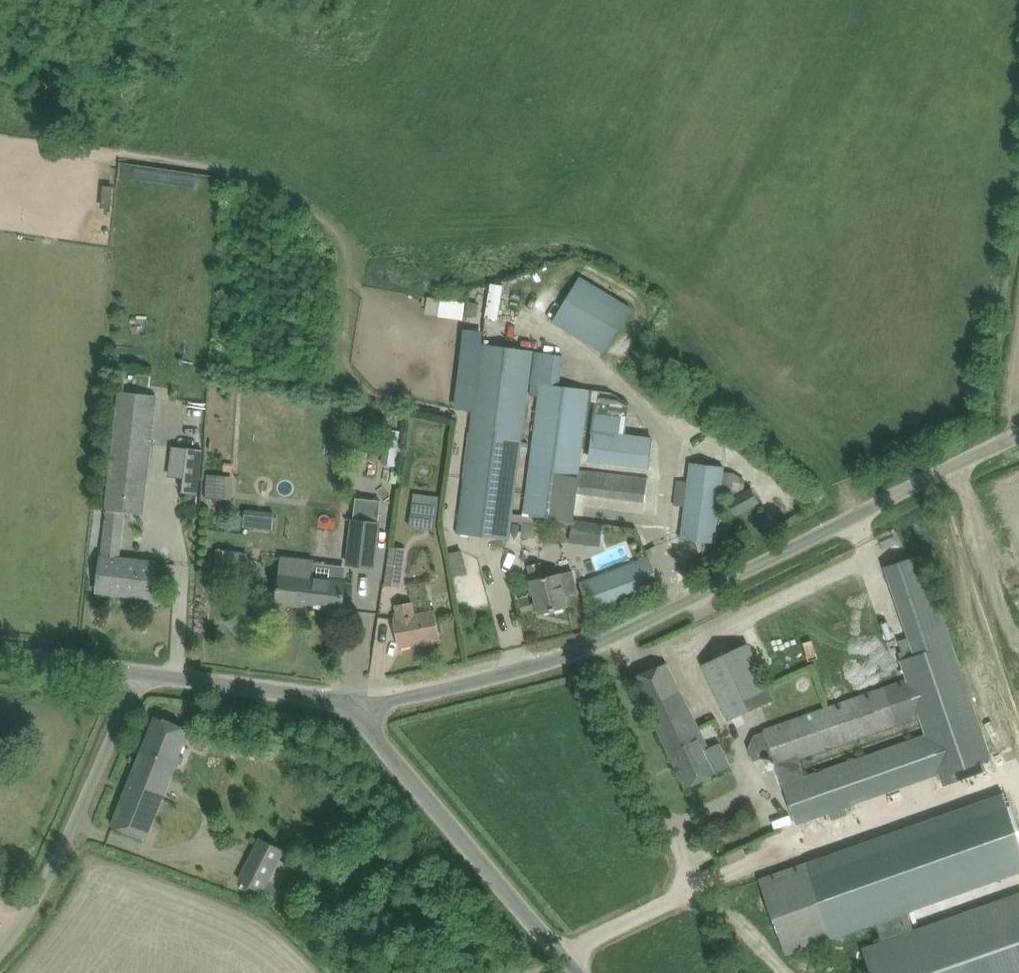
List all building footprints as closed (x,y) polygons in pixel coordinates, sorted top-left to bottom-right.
[(604,354),(632,307),(580,276),(553,323),(604,354)] [(498,319),(503,285),(491,283),(486,317),(498,319)] [(483,344),(459,533),(509,539),(511,522),(512,513),(533,351),(483,344)] [(524,514),(537,516),(574,520),(577,493),(582,493),(582,494),(645,501),(648,477),(581,469),(590,389),(560,385),(564,355),(535,351),(531,384),(540,386),(524,514)] [(120,391),(104,534),(102,556),(101,556),(97,592),(152,598),(156,562),(119,558),(122,536),(121,536),(126,513),(144,514),(156,396),(120,391)] [(598,401),(591,453),(619,464),(650,467),(654,437),(626,433),(629,405),(598,401)] [(389,431),(381,462),(383,463),(399,465),(405,434),(389,431)] [(203,446),(172,442),(168,472),(185,474),(184,487),(198,489),(203,446)] [(715,543),(725,468),(691,463),(681,538),(715,543)] [(232,498),(234,476),(207,474),(206,497),(232,498)] [(736,515),(759,502),(752,488),(729,501),(736,515)] [(441,494),(414,491),(410,524),(436,527),(441,494)] [(356,498),(353,519),(379,522),(381,500),(356,498)] [(275,513),(245,510),(244,524),(273,528),(275,513)] [(353,519),(350,546),(354,547),(352,565),(374,567),(379,522),(353,519)] [(586,533),(588,522),(574,520),(572,540),(601,543),(602,535),(586,533)] [(588,522),(586,533),(602,535),(603,527),(604,524),(588,522)] [(524,523),(522,535),(530,536),(535,532),(536,525),(534,525),(524,523)] [(403,586),(408,548),(392,546),(387,584),(403,586)] [(247,567),(247,553),(217,550),(215,575),(230,576),(231,565),(247,567)] [(902,659),(900,660),(907,680),(900,682),(830,707),(764,730),(765,732),(773,754),(777,766),(783,785),(797,824),(852,805),(864,800),(940,774),(944,786),(985,771),(981,759),(992,755),(978,716),(973,701),(971,697),(959,661),(953,642),(922,554),(886,566),(910,637),(899,641),(903,652),(899,653),(902,659)] [(649,557),(580,584),(584,595),(591,614),(660,588),(649,557)] [(343,610),(345,590),(346,581),(312,577),(313,562),(282,558),(277,602),(343,610)] [(579,593),(573,571),(544,578),(540,562),(529,565),(533,581),(532,581),(540,613),(568,606),(566,596),(579,593)] [(415,614),(413,602),(396,605),(398,617),(394,618),(400,647),(440,639),(435,610),(415,614)] [(729,720),(774,699),(747,643),(702,665),(729,720)] [(709,748),(666,663),(634,677),(687,788),(720,772),(731,766),(719,743),(709,748)] [(156,717),(113,826),(131,833),(144,839),(176,763),(182,765),(185,758),(179,755),(189,730),(156,717)] [(763,878),(790,953),(876,923),(883,941),(863,948),(871,972),(1018,972),(1018,893),(914,930),(908,912),(1018,872),(1018,826),(1007,792),(877,837),(865,842),(850,847),(763,878)] [(260,838),(239,880),(264,893),(264,891),(275,897),(280,887),(279,886),(269,881),(285,850),(260,838)]
